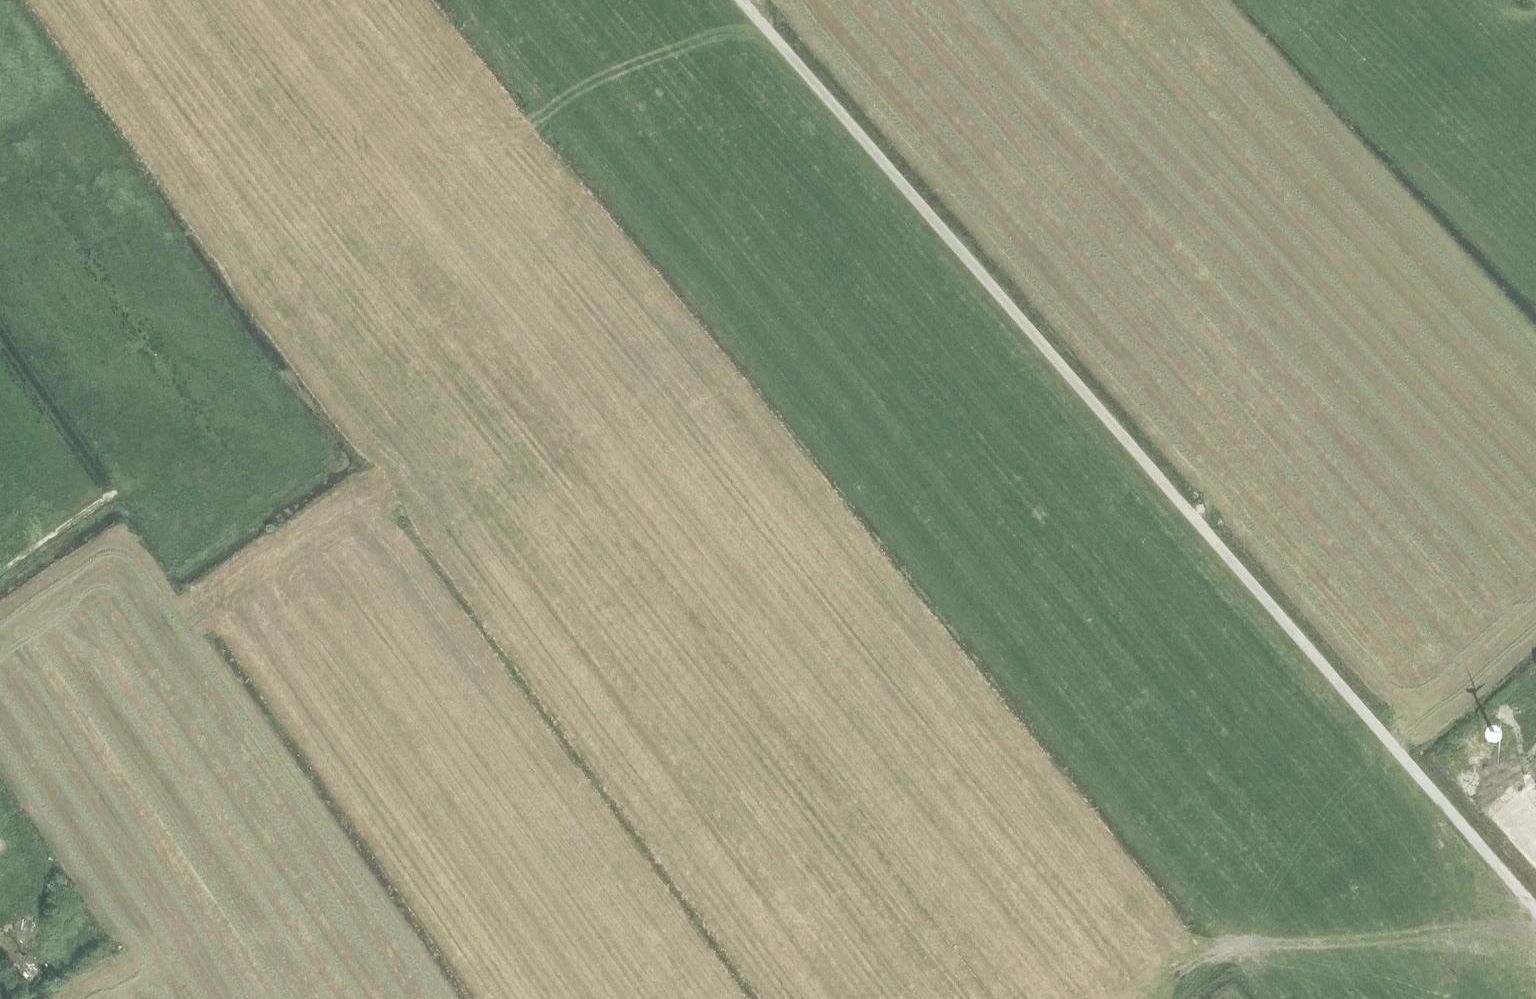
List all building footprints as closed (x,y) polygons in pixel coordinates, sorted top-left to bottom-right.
[(14,996),(0,972),(0,998),(10,998),(14,996)]
